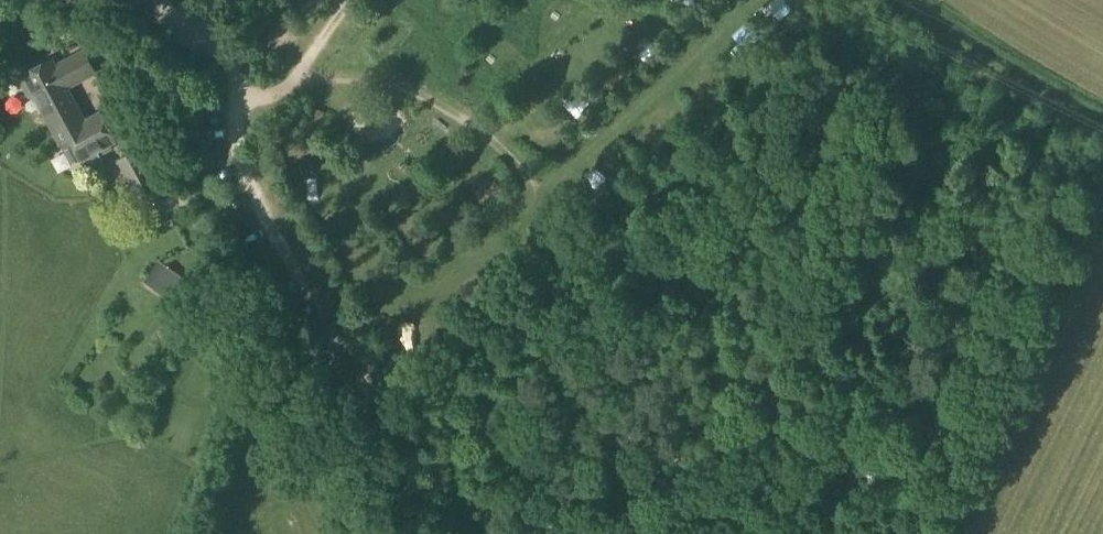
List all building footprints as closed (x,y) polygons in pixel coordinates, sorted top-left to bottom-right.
[(23,80),(21,86),(28,98),(33,99),(35,98),(38,102),(61,145),(65,153),(74,148),(81,161),(85,169),(85,168),(93,183),(109,175),(101,160),(120,150),(116,142),(112,135),(104,120),(90,128),(78,107),(72,96),(68,89),(56,67),(55,64),(51,57),(23,73),(25,79),(23,80)] [(139,199),(158,188),(137,150),(118,160),(139,199)]
